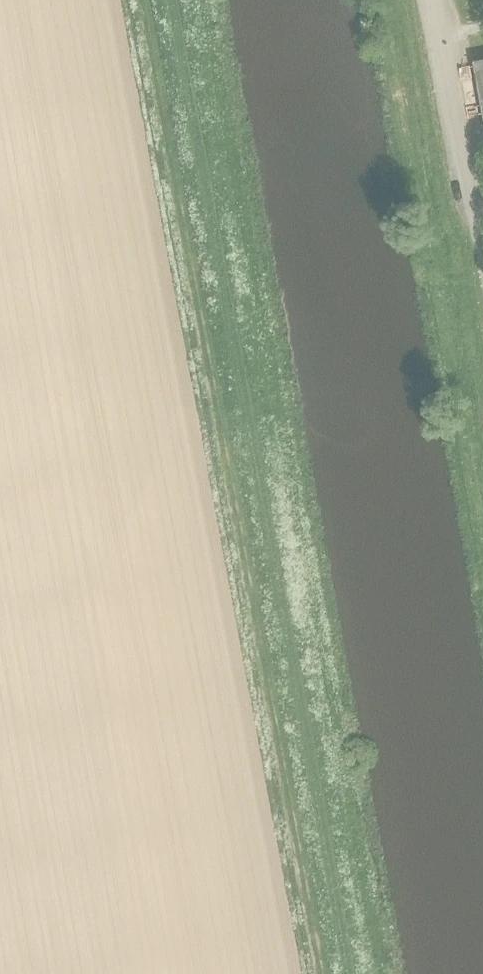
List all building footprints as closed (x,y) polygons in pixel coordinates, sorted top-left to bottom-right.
[(473,62),(482,115),(482,60),(473,62)]
